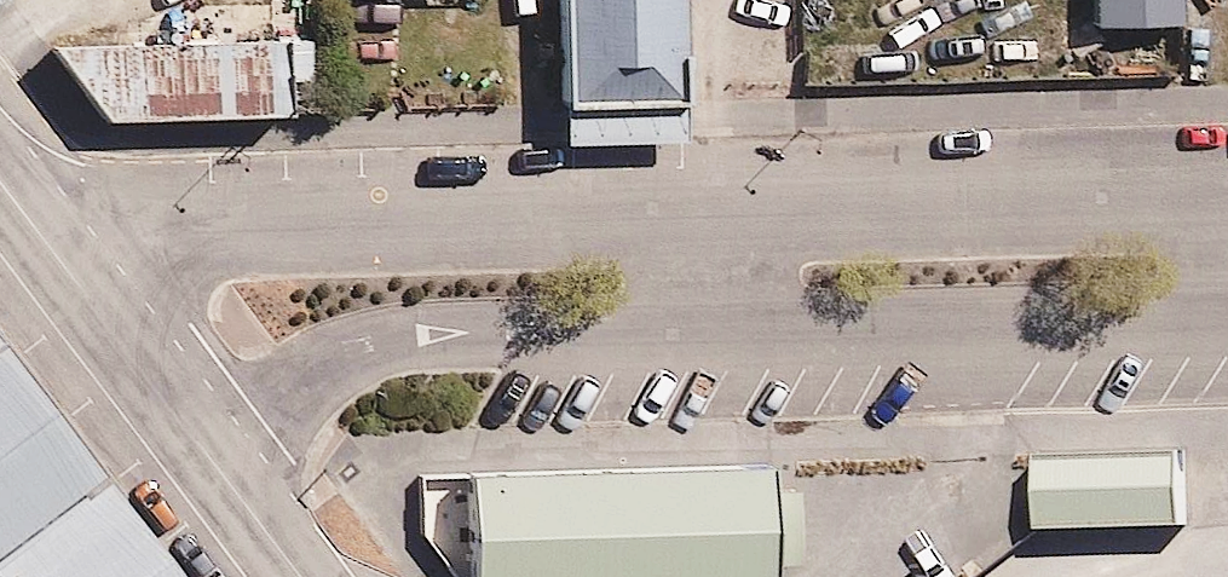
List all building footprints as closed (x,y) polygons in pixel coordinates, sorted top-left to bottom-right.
[(31,23),(61,0),(13,0),(31,23)] [(159,31),(50,33),(117,111),(303,106),(302,63),(318,62),(317,25),(241,27),(241,0),(158,0),(159,31)] [(564,140),(692,136),(688,0),(560,0),(564,140)] [(1104,28),(1186,25),(1185,0),(1104,0),(1104,28)] [(3,344),(0,346),(0,576),(183,576),(3,344)] [(1183,450),(1030,452),(1031,522),(1183,520),(1183,450)] [(475,477),(477,576),(787,576),(786,474),(475,477)]
